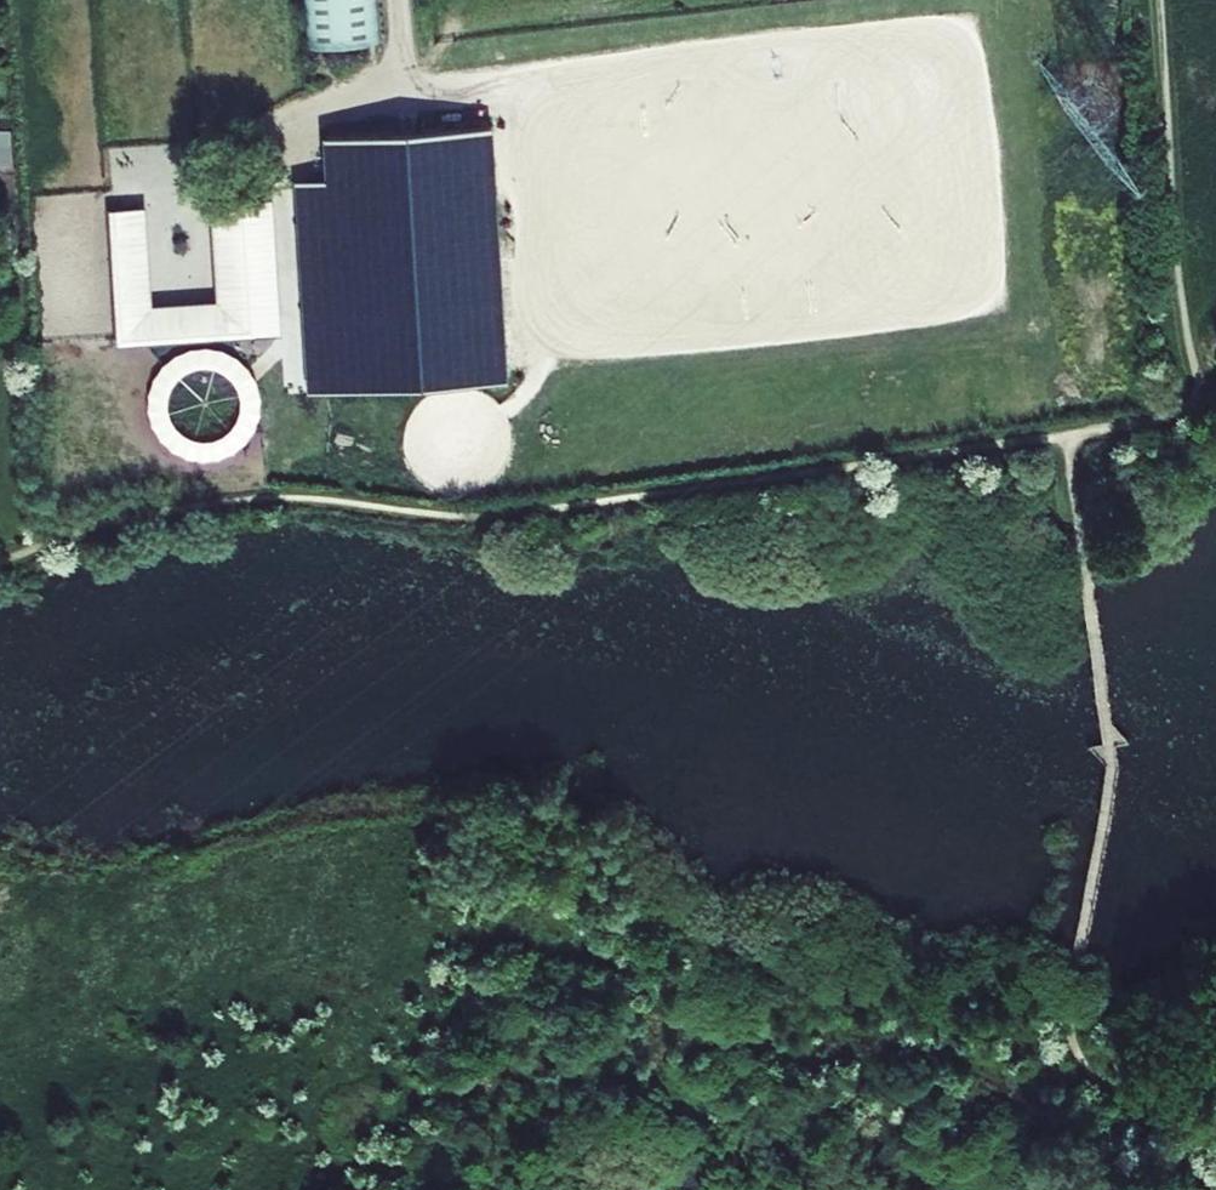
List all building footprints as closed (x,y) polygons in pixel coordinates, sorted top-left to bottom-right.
[(376,0),(303,0),(306,47),(379,42),(376,0)] [(119,210),(76,213),(82,334),(265,322),(258,200),(212,205),(218,295),(125,302),(119,210)]
